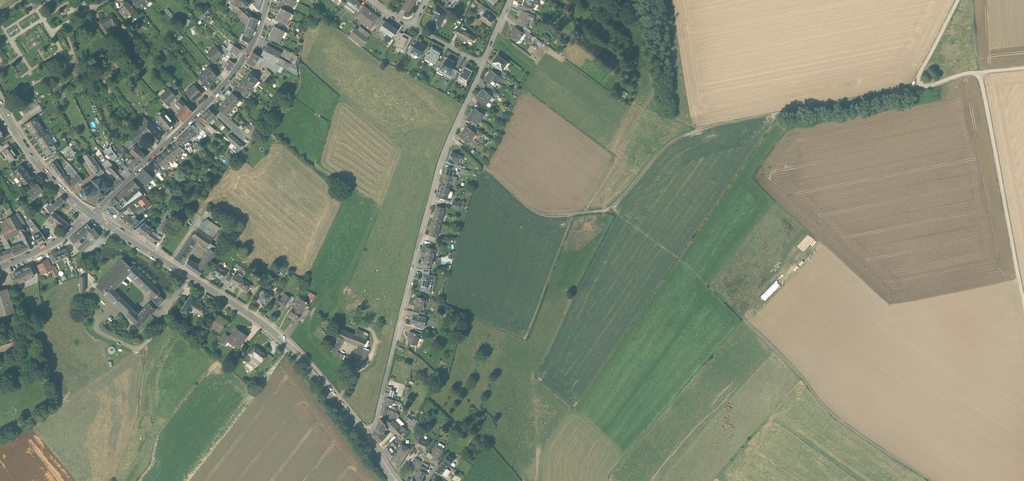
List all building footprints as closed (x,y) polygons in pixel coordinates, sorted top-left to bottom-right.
[(141,0),(133,0),(135,2),(139,7),(141,9),(146,5),(141,0)] [(229,3),(231,5),(229,7),(236,14),(237,13),(242,8),(244,6),(246,8),(248,5),(249,5),(246,1),(245,2),(243,0),(232,0),(229,3)] [(255,3),(253,6),(257,10),(259,11),(262,0),(256,0),(255,3)] [(344,6),(354,14),(357,9),(361,5),(356,1),(356,0),(349,0),(344,6)] [(406,4),(409,6),(406,11),(409,13),(416,0),(408,0),(406,4)] [(525,1),(524,5),(531,8),(534,2),(538,3),(539,0),(525,0),(525,1)] [(135,11),(127,2),(123,5),(125,7),(123,8),(123,7),(120,9),(121,10),(127,17),(127,16),(127,15),(129,13),(130,15),(135,11)] [(404,3),(401,9),(406,11),(409,6),(406,4),(404,3)] [(371,12),(364,6),(363,7),(359,11),(355,17),(363,23),(371,12)] [(242,8),(237,13),(236,14),(234,15),(232,17),(234,19),(237,16),(239,18),(242,15),(246,11),(242,8)] [(283,9),(281,8),(280,8),(278,14),(289,19),(292,14),(283,9)] [(445,15),(436,8),(433,11),(437,14),(435,18),(434,18),(430,24),(437,28),(442,18),(443,19),(445,15)] [(258,20),(251,17),(252,16),(249,13),(246,11),(242,15),(239,18),(241,19),(240,20),(247,26),(247,27),(254,30),(258,20)] [(522,11),(520,15),(521,15),(518,22),(525,25),(526,25),(528,18),(533,20),(535,16),(526,13),(522,11)] [(379,18),(371,12),(363,23),(371,29),(379,18)] [(494,18),(486,12),(480,19),(489,25),(494,18)] [(112,14),(106,18),(107,20),(104,22),(102,19),(98,22),(106,34),(110,31),(108,28),(113,25),(116,29),(120,26),(112,14)] [(289,19),(278,14),(275,20),(278,22),(286,25),(289,19)] [(383,20),(376,28),(379,30),(380,29),(385,21),(383,20)] [(393,27),(385,21),(380,29),(387,34),(393,27)] [(276,27),(274,26),(271,32),(282,37),(285,32),(276,27)] [(254,30),(247,27),(243,34),(245,35),(250,38),(254,30)] [(398,30),(393,27),(387,34),(384,38),(389,42),(398,30)] [(516,27),(509,36),(517,42),(524,33),(520,30),(516,27)] [(367,38),(355,28),(348,36),(361,46),(367,38)] [(533,36),(522,28),(520,30),(524,33),(531,39),(533,36)] [(475,37),(461,30),(459,33),(457,37),(463,40),(466,39),(466,38),(468,39),(468,40),(469,40),(472,42),(475,37)] [(282,37),(271,32),(268,38),(271,40),(279,43),(282,37)] [(250,40),(244,37),(245,35),(243,34),(242,33),(238,40),(246,46),(250,40)] [(399,43),(403,38),(404,35),(401,33),(396,41),(399,43)] [(407,51),(414,39),(407,35),(405,39),(403,38),(399,43),(398,46),(407,51)] [(414,47),(411,52),(419,57),(425,46),(417,41),(414,47)] [(281,52),(266,45),(261,55),(264,57),(275,63),(278,57),(281,52)] [(240,50),(233,46),(230,52),(236,56),(240,50)] [(222,54),(216,47),(207,55),(213,62),(222,54)] [(441,52),(432,47),(429,51),(431,52),(429,55),(428,54),(425,58),(430,61),(430,62),(435,65),(437,60),(439,57),(439,56),(441,52)] [(261,55),(254,50),(252,53),(260,57),(263,59),(264,57),(261,55)] [(232,54),(226,51),(224,57),(229,60),(232,54)] [(260,57),(252,53),(247,62),(254,66),(256,63),(259,65),(261,61),(258,59),(260,57)] [(508,62),(498,55),(492,63),(493,63),(501,69),(502,70),(505,65),(507,67),(509,64),(507,62),(508,62)] [(224,57),(223,59),(227,62),(224,67),(227,69),(226,70),(230,72),(235,64),(229,60),(224,57)] [(275,63),(264,57),(263,59),(261,61),(272,68),(275,63)] [(286,62),(278,57),(275,63),(282,67),(286,62)] [(456,63),(448,58),(445,64),(443,63),(440,70),(449,75),(453,68),(456,63)] [(290,64),(287,70),(295,75),(297,71),(296,65),(295,64),(292,63),(291,62),(290,64)] [(86,72),(80,64),(73,69),(78,77),(86,72)] [(209,68),(208,67),(203,72),(204,73),(204,72),(211,82),(212,81),(217,77),(213,73),(209,68)] [(461,74),(458,79),(466,83),(473,71),(465,67),(461,74)] [(267,70),(260,77),(264,81),(271,73),(267,70)] [(501,78),(491,70),(490,72),(489,72),(487,74),(497,82),(501,78)] [(211,82),(204,72),(204,73),(198,77),(199,78),(203,83),(207,87),(212,82),(212,81),(211,82)] [(251,74),(250,73),(246,78),(254,85),(258,80),(256,77),(251,74)] [(497,82),(487,74),(485,77),(485,78),(484,80),(494,87),(497,82)] [(254,85),(246,78),(241,83),(249,90),(254,85)] [(199,82),(194,86),(198,90),(203,87),(201,85),(199,82)] [(249,90),(241,83),(237,89),(239,91),(245,96),(249,90)] [(194,85),(185,92),(193,101),(194,101),(202,94),(198,90),(194,86),(194,85)] [(175,96),(169,89),(160,97),(167,104),(175,96)] [(231,92),(228,89),(225,93),(229,96),(227,98),(235,105),(240,100),(235,95),(231,92)] [(493,97),(483,89),(482,91),(481,90),(479,93),(489,101),(493,97)] [(489,101),(479,93),(476,96),(477,97),(476,99),(486,106),(489,101)] [(235,105),(227,98),(223,104),(231,111),(235,105)] [(179,100),(176,103),(181,109),(185,105),(179,100)] [(33,102),(21,110),(24,115),(36,107),(33,102)] [(231,111),(223,104),(218,109),(226,116),(231,111)] [(181,109),(176,114),(183,122),(192,113),(188,108),(185,105),(181,109)] [(485,115),(475,108),(473,110),(473,109),(470,112),(481,120),(485,115)] [(209,109),(201,116),(208,123),(215,116),(209,109)] [(170,118),(164,111),(161,113),(159,111),(157,114),(158,115),(155,118),(160,123),(161,124),(161,125),(166,130),(174,123),(170,118)] [(481,120),(470,112),(468,115),(469,116),(468,117),(478,125),(481,120)] [(208,123),(201,116),(197,120),(204,127),(212,133),(212,134),(215,130),(208,125),(208,126),(206,124),(208,123)] [(35,117),(25,124),(29,129),(38,123),(35,117)] [(140,123),(136,118),(130,123),(135,131),(141,127),(141,126),(139,124),(140,123)] [(197,120),(191,126),(196,131),(197,133),(201,136),(205,132),(209,136),(212,133),(204,127),(197,120)] [(141,126),(141,127),(146,133),(153,128),(147,121),(144,124),(141,126)] [(38,123),(29,129),(32,135),(42,128),(38,123)] [(196,131),(191,126),(187,130),(192,135),(196,131)] [(141,127),(135,131),(141,138),(142,137),(143,136),(145,134),(146,133),(141,127)] [(476,134),(466,127),(465,129),(464,128),(462,131),(473,139),(476,134)] [(42,128),(32,135),(36,140),(37,139),(45,133),(42,128)] [(153,128),(146,133),(150,137),(156,131),(153,128)] [(192,135),(187,130),(183,134),(190,142),(191,144),(193,146),(196,144),(193,141),(191,138),(193,136),(192,135)] [(135,131),(128,137),(130,140),(133,144),(134,143),(138,140),(140,138),(141,138),(135,131)] [(156,131),(150,137),(155,143),(161,137),(156,131)] [(473,139),(462,131),(460,134),(461,134),(460,136),(469,143),(473,139)] [(45,133),(37,139),(40,145),(50,138),(46,133),(45,133)] [(183,134),(175,142),(176,143),(179,146),(180,146),(184,150),(191,144),(190,143),(190,142),(183,134)] [(243,145),(230,134),(226,139),(235,146),(238,149),(239,149),(243,145)] [(50,138),(40,145),(44,150),(53,144),(50,138)] [(130,140),(124,146),(125,147),(126,146),(129,149),(133,144),(130,140)] [(2,147),(1,146),(0,147),(0,152),(1,153),(10,147),(7,143),(2,147)] [(179,146),(176,143),(171,148),(180,157),(181,158),(183,155),(186,152),(184,150),(180,146),(179,146)] [(53,144),(44,150),(47,155),(56,150),(57,149),(53,144)] [(118,153),(115,148),(114,146),(113,144),(108,149),(110,152),(117,160),(121,156),(124,153),(121,150),(118,153)] [(140,151),(133,144),(129,149),(131,151),(130,152),(135,157),(138,153),(140,151)] [(72,149),(69,145),(64,148),(67,153),(68,153),(70,157),(71,157),(75,155),(72,149)] [(10,147),(1,153),(0,154),(0,156),(3,160),(6,157),(10,163),(18,157),(10,147)] [(180,157),(171,148),(170,148),(166,152),(175,162),(180,157)] [(47,155),(49,158),(57,152),(56,150),(47,155)] [(141,155),(137,159),(138,159),(137,160),(140,163),(146,156),(140,151),(138,153),(141,155)] [(166,152),(165,152),(160,156),(170,166),(175,161),(166,152)] [(463,156),(451,152),(448,162),(456,164),(456,165),(456,164),(460,165),(463,156)] [(100,169),(91,156),(90,157),(87,153),(83,156),(94,173),(95,172),(100,169)] [(160,156),(155,160),(161,167),(164,171),(168,168),(170,166),(160,156)] [(180,157),(175,162),(178,165),(179,165),(184,161),(181,158),(180,157)] [(136,158),(134,161),(131,158),(129,160),(127,162),(133,169),(138,165),(140,163),(137,160),(138,159),(137,159),(136,158)] [(113,165),(107,160),(107,159),(102,164),(107,170),(108,169),(113,165)] [(155,160),(154,159),(148,165),(154,170),(156,168),(159,171),(157,173),(160,176),(164,171),(161,167),(155,160)] [(60,168),(55,161),(53,162),(51,164),(58,175),(63,172),(63,171),(60,168)] [(66,161),(62,164),(63,165),(60,168),(63,171),(67,167),(66,167),(69,164),(66,161)] [(175,161),(170,166),(173,169),(174,170),(178,165),(175,162),(175,161)] [(127,162),(124,164),(123,163),(119,167),(120,168),(118,171),(120,173),(125,178),(134,170),(133,169),(127,162)] [(69,164),(66,167),(67,167),(63,171),(63,172),(58,175),(62,180),(75,170),(70,165),(69,164)] [(22,165),(13,172),(16,177),(25,170),(22,165)] [(118,171),(113,165),(108,169),(116,177),(120,173),(118,171)] [(455,170),(446,168),(442,182),(451,185),(455,170)] [(100,169),(95,172),(99,178),(100,178),(103,177),(101,176),(104,172),(100,169)] [(25,170),(16,177),(20,181),(29,174),(27,172),(25,170)] [(75,170),(62,180),(71,191),(79,184),(83,181),(79,175),(78,174),(76,172),(75,170)] [(152,178),(144,170),(137,177),(145,185),(152,178)] [(125,178),(120,173),(116,177),(117,179),(116,179),(117,180),(121,184),(122,183),(121,182),(125,178)] [(29,174),(20,181),(23,186),(32,179),(31,177),(29,174)] [(99,178),(97,179),(96,178),(96,179),(92,181),(91,180),(91,181),(92,181),(93,184),(91,185),(90,184),(89,184),(90,185),(87,187),(86,186),(85,186),(86,187),(82,188),(81,188),(82,189),(83,191),(79,193),(81,197),(85,196),(85,198),(85,199),(86,199),(86,198),(90,197),(90,198),(91,198),(90,197),(94,196),(94,197),(95,196),(94,195),(97,195),(98,198),(97,199),(98,199),(99,198),(102,197),(102,198),(103,197),(103,196),(106,195),(107,196),(107,195),(107,192),(108,191),(107,190),(110,187),(111,187),(111,186),(110,186),(109,182),(105,181),(104,181),(102,181),(100,178),(99,178)] [(113,184),(111,185),(115,190),(121,184),(117,180),(113,184)] [(133,181),(126,187),(108,205),(118,216),(121,213),(124,211),(127,209),(132,206),(135,204),(138,202),(144,197),(146,195),(141,189),(133,181)] [(442,182),(439,197),(440,197),(439,200),(440,200),(445,202),(445,201),(446,199),(447,199),(448,198),(451,198),(452,198),(453,193),(452,192),(450,191),(451,185),(442,182)] [(43,190),(37,183),(28,191),(34,199),(43,190)] [(145,185),(141,189),(146,195),(151,192),(145,185)] [(64,201),(61,197),(53,205),(56,209),(64,201)] [(151,206),(144,197),(138,202),(141,205),(135,210),(137,212),(138,214),(151,206)] [(10,209),(7,203),(3,206),(7,211),(10,217),(6,219),(2,221),(0,219),(0,232),(1,233),(2,233),(3,234),(6,240),(8,238),(19,233),(24,230),(22,226),(21,226),(14,215),(10,209)] [(53,205),(51,207),(49,204),(48,205),(45,208),(49,212),(52,214),(53,212),(56,209),(53,205)] [(445,209),(436,206),(432,221),(441,223),(445,209)] [(135,210),(130,213),(132,215),(129,217),(124,222),(128,225),(132,228),(140,222),(137,219),(134,217),(136,216),(134,214),(137,212),(135,210)] [(167,211),(152,228),(155,230),(170,213),(167,211)] [(68,224),(53,212),(52,214),(47,220),(53,224),(54,222),(64,230),(68,224)] [(155,230),(152,228),(145,237),(152,243),(155,244),(156,244),(158,241),(160,242),(162,238),(161,237),(162,237),(161,236),(162,235),(163,235),(164,233),(164,231),(175,218),(170,213),(155,230)] [(40,230),(30,218),(26,221),(34,231),(36,234),(41,232),(40,230)] [(220,228),(205,218),(197,229),(212,239),(220,228)] [(149,219),(134,230),(145,237),(152,228),(148,225),(148,224),(149,224),(151,222),(149,219)] [(441,223),(432,221),(429,235),(432,236),(437,237),(441,223)] [(87,224),(69,238),(74,244),(79,240),(84,236),(85,235),(92,229),(91,229),(87,224)] [(93,228),(91,229),(92,229),(85,235),(88,238),(86,240),(84,236),(79,240),(81,244),(77,248),(80,252),(100,236),(93,228)] [(192,234),(174,259),(180,263),(196,240),(207,247),(210,243),(212,240),(212,239),(197,229),(197,230),(194,235),(192,234)] [(31,242),(25,232),(24,230),(19,233),(25,244),(27,250),(33,247),(31,242)] [(36,234),(33,236),(35,239),(31,242),(33,246),(46,240),(41,232),(36,234)] [(3,234),(0,235),(0,238),(4,247),(5,247),(7,250),(10,249),(6,240),(3,234)] [(14,248),(8,238),(6,240),(10,249),(11,250),(14,248)] [(14,248),(11,250),(14,256),(27,250),(25,244),(14,248)] [(210,249),(199,265),(204,268),(218,248),(213,245),(210,249)] [(435,249),(428,248),(426,256),(433,258),(434,255),(436,255),(437,254),(436,254),(437,250),(435,250),(435,249)] [(0,253),(0,261),(14,256),(11,250),(10,249),(7,250),(0,253)] [(66,249),(52,254),(53,254),(55,261),(56,260),(63,258),(65,262),(70,260),(66,249)] [(433,258),(426,256),(424,264),(430,266),(431,266),(432,265),(434,266),(435,263),(432,262),(433,258)] [(193,262),(188,259),(184,265),(194,272),(199,275),(204,268),(199,265),(194,261),(193,262)] [(47,260),(46,260),(43,261),(44,262),(39,265),(38,266),(40,269),(39,269),(42,274),(50,270),(52,269),(50,267),(51,266),(47,260)] [(131,309),(110,289),(127,271),(154,298),(145,307),(152,313),(164,300),(158,294),(160,292),(132,266),(131,267),(122,260),(96,287),(126,315),(131,309)] [(29,266),(13,273),(16,279),(18,283),(34,276),(29,266)] [(218,266),(217,266),(215,269),(215,270),(214,272),(213,272),(212,274),(212,275),(213,276),(214,276),(215,275),(216,276),(222,280),(224,276),(223,275),(226,271),(218,266)] [(243,279),(234,274),(229,282),(237,288),(238,286),(243,279)] [(428,276),(424,275),(424,279),(423,282),(422,282),(421,286),(420,290),(430,292),(432,282),(434,282),(435,277),(428,276)] [(253,286),(243,279),(238,286),(247,292),(250,287),(251,288),(253,286)] [(0,291),(0,317),(7,315),(15,313),(7,289),(0,291)] [(272,297),(264,291),(258,299),(265,304),(267,301),(269,302),(272,297)] [(309,297),(314,301),(317,295),(312,292),(309,297)] [(290,298),(284,294),(280,299),(278,297),(273,305),(277,307),(280,303),(281,304),(284,307),(287,302),(290,298)] [(193,295),(189,301),(188,300),(181,311),(188,316),(190,312),(191,312),(191,311),(189,310),(192,307),(198,311),(196,313),(204,318),(209,311),(196,302),(199,299),(193,295)] [(424,298),(416,297),(414,306),(421,308),(423,308),(424,304),(423,303),(424,298)] [(308,304),(300,298),(296,303),(305,308),(308,304)] [(296,303),(287,315),(291,318),(292,316),(297,320),(302,313),(305,309),(305,308),(296,303)] [(145,307),(138,315),(131,309),(126,315),(138,327),(152,313),(145,307)] [(426,318),(418,316),(419,313),(413,311),(411,317),(412,317),(410,325),(411,325),(412,324),(414,324),(413,326),(418,327),(418,328),(423,329),(425,325),(426,323),(425,323),(426,319),(426,318)] [(213,322),(211,326),(216,329),(219,332),(226,322),(220,318),(221,317),(218,315),(213,322)] [(435,321),(426,319),(425,323),(426,323),(425,325),(423,329),(418,328),(417,330),(424,332),(424,329),(428,327),(434,328),(435,322),(435,321)] [(236,328),(229,337),(225,334),(219,342),(224,345),(228,340),(238,347),(242,342),(245,337),(239,333),(240,332),(236,328)] [(349,333),(339,328),(335,335),(344,340),(346,341),(349,333)] [(367,334),(356,330),(355,335),(365,339),(367,334)] [(416,333),(409,332),(408,336),(410,336),(408,343),(417,345),(419,335),(419,334),(416,333)] [(358,345),(351,363),(356,365),(356,364),(363,348),(366,339),(365,339),(355,335),(349,333),(346,341),(358,345)] [(344,340),(335,335),(327,348),(335,352),(336,353),(344,340)] [(17,348),(14,337),(13,337),(7,339),(7,340),(0,343),(0,353),(17,348)] [(263,352),(255,345),(248,354),(252,357),(251,358),(259,364),(267,354),(263,352)] [(363,348),(356,364),(362,367),(369,350),(363,348)] [(259,364),(258,366),(264,371),(274,358),(264,351),(263,352),(267,354),(259,364)] [(387,391),(391,391),(392,388),(396,389),(396,386),(399,387),(400,383),(389,380),(387,391)] [(392,399),(384,396),(383,403),(388,404),(392,405),(393,403),(393,400),(392,399)] [(394,408),(389,417),(390,418),(387,421),(386,422),(387,423),(387,424),(388,425),(392,420),(393,417),(396,412),(397,409),(394,408)] [(385,424),(381,419),(380,419),(376,429),(373,434),(379,443),(387,435),(385,434),(384,432),(385,431),(386,428),(387,427),(385,425),(385,424)] [(393,421),(392,420),(388,425),(391,428),(393,430),(394,431),(401,438),(405,433),(403,431),(405,429),(402,426),(400,428),(393,421)] [(430,442),(420,437),(418,441),(417,441),(416,443),(416,444),(415,446),(418,448),(421,450),(425,451),(430,442)] [(394,441),(389,444),(390,445),(384,451),(385,451),(390,458),(390,459),(393,456),(396,453),(394,450),(397,448),(395,444),(396,444),(394,441)] [(399,447),(397,450),(398,450),(394,457),(392,461),(391,461),(397,470),(410,449),(401,444),(401,445),(399,447)] [(443,450),(436,446),(434,449),(432,451),(433,452),(431,454),(433,456),(435,456),(434,458),(437,460),(443,450)] [(453,460),(447,456),(437,471),(442,474),(448,465),(449,465),(450,463),(451,463),(453,460)] [(421,465),(414,460),(411,465),(418,470),(421,465)] [(414,480),(415,480),(421,480),(425,473),(419,470),(414,480)]
